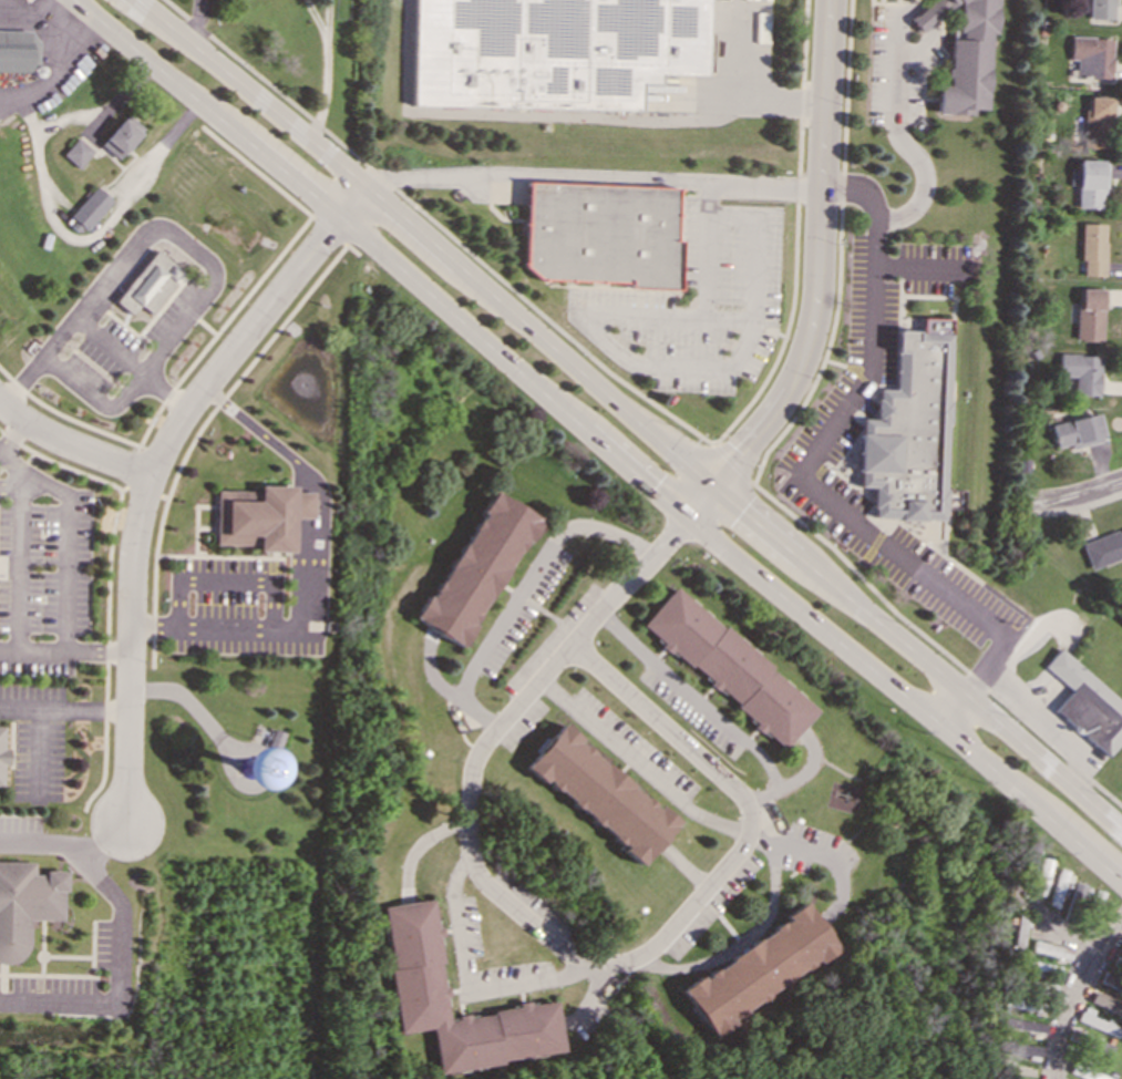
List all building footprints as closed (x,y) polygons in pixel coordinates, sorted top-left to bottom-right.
[(710,0),(419,0),(416,106),(645,111),(645,82),(661,82),(661,73),(708,76),(710,0)] [(908,19),(918,31),(944,10),(957,11),(956,28),(953,30),(947,85),(939,84),(936,112),(971,115),(972,109),(984,110),(996,0),(932,0),(908,19)] [(1114,19),(1115,0),(1090,0),(1089,19),(1114,19)] [(35,72),(37,43),(28,31),(0,30),(0,71),(35,72)] [(1110,78),(1111,38),(1070,37),(1070,59),(1077,59),(1075,78),(1110,78)] [(1110,97),(1088,96),(1088,109),(1083,109),(1082,147),(1108,148),(1110,97)] [(143,129),(125,113),(99,144),(115,160),(143,129)] [(78,169),(92,152),(76,137),(61,155),(78,169)] [(1077,207),(1100,208),(1100,194),(1105,194),(1106,161),(1079,160),(1078,169),(1070,168),(1069,185),(1078,185),(1077,207)] [(677,289),(678,240),(675,240),(676,187),(526,183),(523,267),(539,280),(629,282),(628,288),(677,289)] [(70,224),(83,234),(111,199),(93,185),(69,217),(73,220),(70,224)] [(1103,276),(1103,224),(1081,224),(1080,275),(1103,276)] [(148,312),(173,281),(171,279),(177,270),(153,250),(113,301),(130,315),(137,305),(148,312)] [(1101,340),(1101,289),(1077,289),(1075,340),(1101,340)] [(948,318),(920,318),(920,331),(895,330),(894,389),(876,389),(876,419),(859,419),(858,486),(873,486),(872,518),(944,521),(948,318)] [(1099,354),(1059,353),(1058,376),(1073,377),(1073,395),(1098,395),(1099,354)] [(1050,423),(1054,446),(1070,444),(1070,448),(1101,441),(1097,414),(1050,423)] [(214,545),(256,545),(256,551),(290,552),(291,517),(311,518),(312,492),(292,491),(292,485),(256,485),(256,491),(215,490),(214,545)] [(535,516),(490,491),(415,620),(462,647),(535,516)] [(1090,568),(1121,556),(1121,527),(1080,544),(1090,568)] [(815,710),(673,586),(639,626),(781,749),(815,710)] [(1057,648),(1042,666),(1070,689),(1052,710),(1106,756),(1121,737),(1121,702),(1057,648)] [(2,788),(2,765),(8,765),(8,749),(3,749),(3,726),(0,726),(0,788),(2,788)] [(524,768),(542,782),(542,780),(625,846),(620,851),(639,865),(676,821),(557,726),(524,768)] [(1052,860),(1042,857),(1033,893),(1042,895),(1052,860)] [(62,872),(31,871),(32,862),(0,861),(0,960),(25,960),(28,919),(61,921),(62,872)] [(1059,908),(1070,871),(1058,869),(1048,905),(1059,908)] [(1083,902),(1090,887),(1077,881),(1070,896),(1083,902)] [(562,1054),(554,999),(516,1005),(517,1008),(446,1017),(443,986),(435,925),(434,925),(431,900),(381,906),(398,1032),(430,1028),(435,1070),(562,1054)] [(708,1032),(835,950),(803,901),(781,915),(784,921),(679,989),(708,1032)] [(1022,946),(1027,915),(1018,914),(1013,945),(1022,946)] [(1031,952),(1069,959),(1071,948),(1033,941),(1031,952)] [(1060,966),(1027,960),(1026,968),(1058,974),(1060,966)] [(1120,1016),(1121,1010),(1121,1004),(1093,990),(1089,1000),(1120,1016)] [(1003,1007),(1016,1009),(1016,1007),(1036,1011),(1039,1000),(1007,993),(1003,1007)] [(1077,1020),(1118,1037),(1121,1027),(1091,1015),(1093,1009),(1082,1006),(1077,1020)] [(1000,1027),(1044,1032),(1046,1021),(1001,1017),(1000,1027)] [(1041,1047),(1002,1038),(1000,1049),(1039,1058),(1041,1047)]
